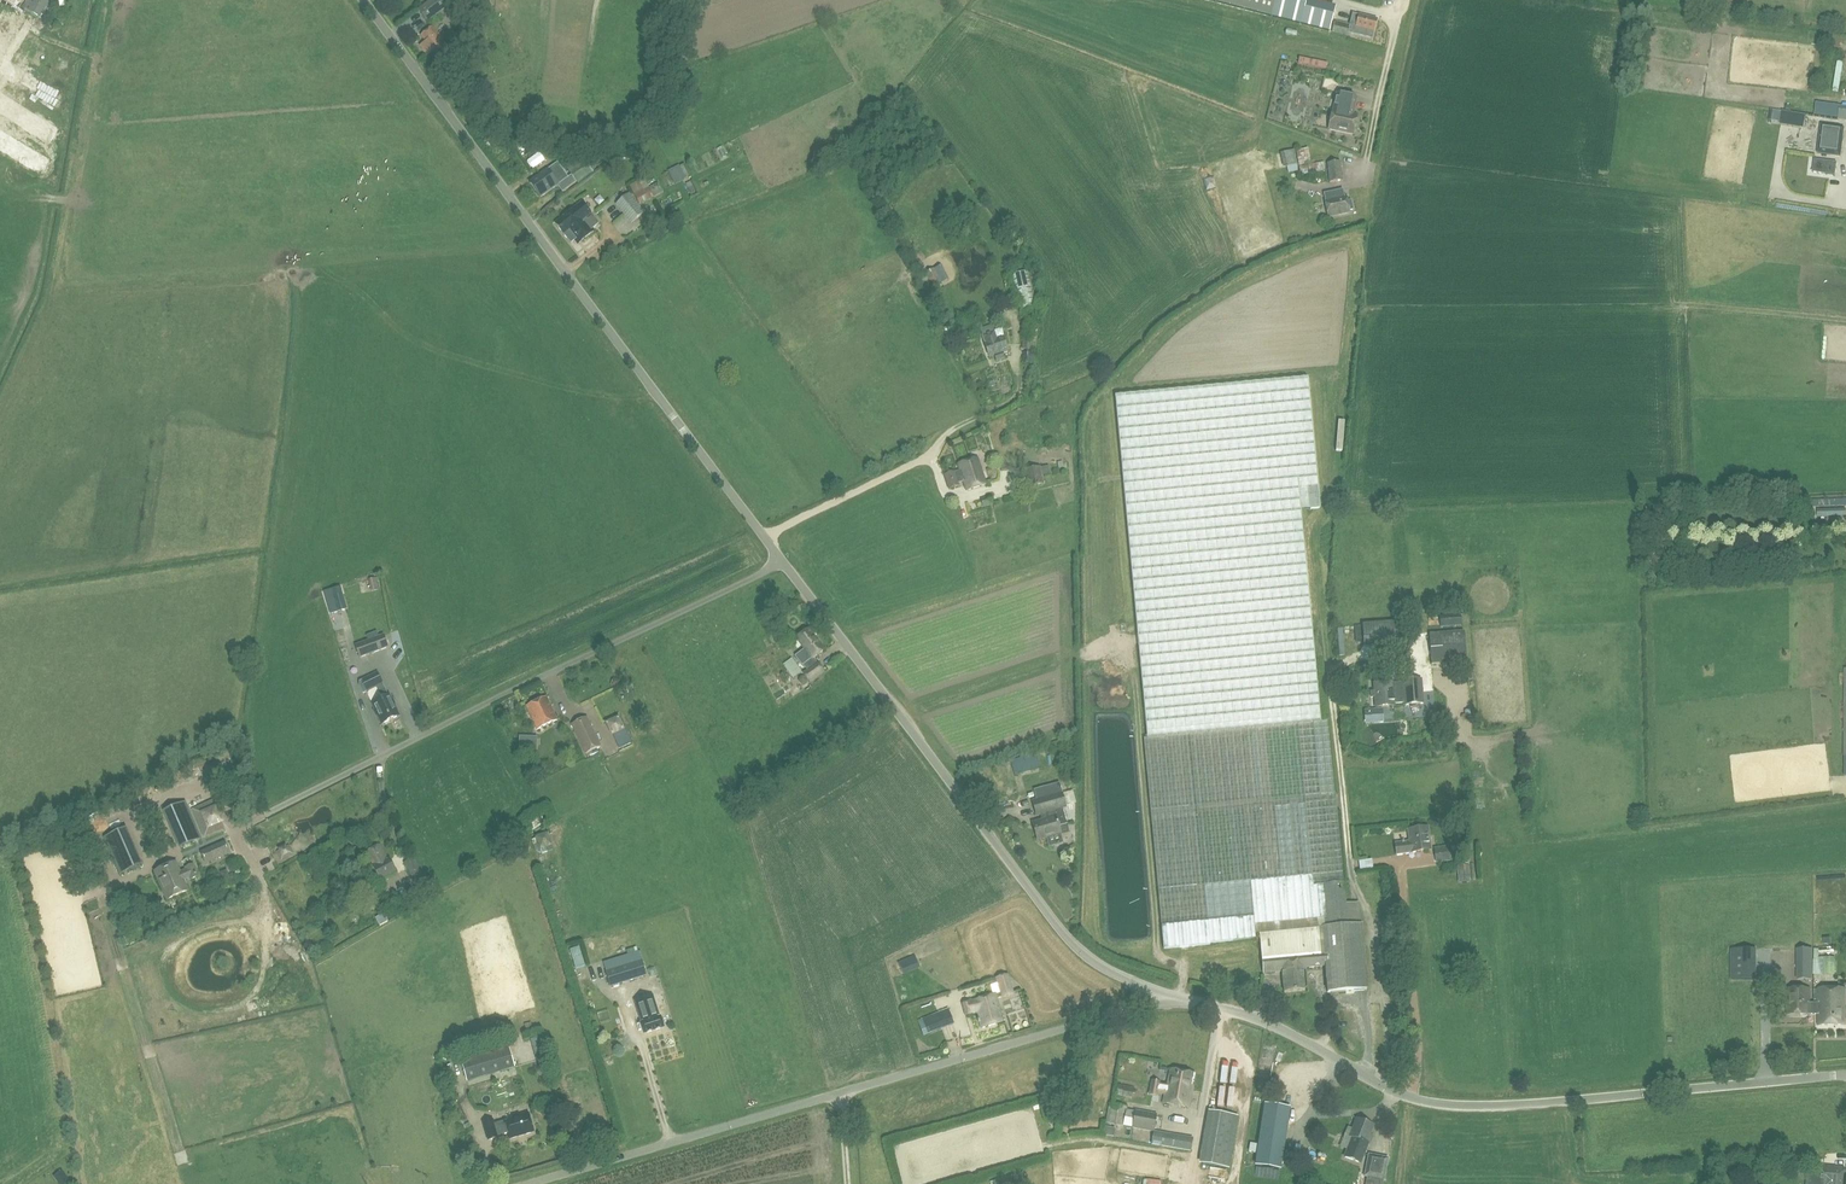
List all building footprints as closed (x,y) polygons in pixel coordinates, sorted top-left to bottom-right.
[(427,22),(447,7),(441,0),(430,0),(418,9),(427,22)] [(1272,13),(1275,0),(1215,0),(1272,13)] [(1306,0),(1276,0),(1272,15),(1301,21),(1306,0)] [(1328,31),(1330,21),(1332,13),(1318,10),(1314,27),(1328,31)] [(1342,24),(1330,21),(1328,31),(1349,36),(1350,32),(1354,33),(1354,34),(1372,38),(1376,19),(1352,13),(1349,26),(1342,24)] [(31,26),(29,32),(40,36),(42,30),(31,26)] [(433,26),(421,35),(426,43),(422,46),(427,54),(432,50),(437,57),(449,49),(433,26)] [(52,59),(58,55),(50,44),(44,49),(52,59)] [(29,80),(24,88),(29,92),(44,68),(30,59),(21,75),(29,80)] [(58,103),(68,92),(52,77),(42,88),(58,103)] [(1337,111),(1332,110),(1328,129),(1352,135),(1356,115),(1349,113),(1350,109),(1353,109),(1355,98),(1336,93),(1334,105),(1338,106),(1337,111)] [(1839,105),(1837,119),(1845,120),(1845,106),(1839,105)] [(1844,128),(1821,125),(1818,153),(1840,156),(1844,128)] [(1295,150),(1298,166),(1311,163),(1307,148),(1295,150)] [(1297,164),(1294,150),(1280,153),(1283,167),(1297,164)] [(1218,156),(1213,160),(1223,172),(1228,168),(1218,156)] [(1830,158),(1816,157),(1815,171),(1829,172),(1830,158)] [(1301,176),(1325,171),(1323,161),(1299,166),(1301,176)] [(1341,182),(1340,162),(1326,163),(1328,182),(1341,182)] [(666,186),(673,182),(674,183),(688,176),(683,166),(680,168),(679,165),(668,171),(668,172),(661,175),(666,186)] [(1352,178),(1352,168),(1343,169),(1343,178),(1352,178)] [(557,185),(547,170),(529,182),(540,197),(557,185),(562,192),(576,182),(571,175),(557,185)] [(630,184),(633,190),(651,182),(649,176),(630,184)] [(659,178),(652,182),(659,191),(665,187),(659,178)] [(634,195),(639,205),(654,197),(648,188),(634,195)] [(1345,195),(1344,195),(1343,189),(1323,193),(1325,200),(1323,200),(1327,217),(1349,212),(1349,211),(1353,210),(1351,200),(1347,201),(1345,195)] [(615,204),(631,224),(644,212),(628,193),(615,204)] [(599,223),(591,213),(582,202),(554,223),(564,235),(568,232),(574,240),(577,244),(594,231),(592,228),(599,223)] [(568,232),(564,235),(570,243),(574,240),(568,232)] [(934,268),(925,273),(927,277),(918,282),(923,291),(941,282),(934,268)] [(1011,274),(1021,312),(1036,308),(1027,270),(1011,274)] [(1035,320),(1032,311),(1027,313),(1023,315),(1026,323),(1035,320)] [(1004,359),(1002,352),(1007,350),(1002,336),(996,338),(994,331),(982,335),(985,343),(984,343),(989,357),(993,356),(995,362),(1004,359)] [(1036,335),(1024,333),(1022,348),(1034,351),(1036,335)] [(1022,352),(1021,363),(1029,364),(1030,353),(1022,352)] [(1308,378),(1115,396),(1147,740),(1144,740),(1163,948),(1255,939),(1255,935),(1259,934),(1258,926),(1316,920),(1313,885),(1317,885),(1344,882),(1328,721),(1321,722),(1301,511),(1320,509),(1308,378)] [(959,470),(955,472),(954,471),(943,475),(948,490),(959,486),(958,483),(962,481),(965,490),(986,484),(977,458),(957,464),(959,470)] [(1024,470),(1028,487),(1043,484),(1041,475),(1050,474),(1048,465),(1040,467),(1040,466),(1024,470)] [(980,499),(982,507),(993,504),(991,496),(980,499)] [(368,579),(371,591),(379,589),(377,577),(368,579)] [(347,609),(342,592),(332,594),(337,612),(347,609)] [(1397,620),(1362,623),(1363,647),(1399,644),(1397,620)] [(824,649),(808,628),(795,638),(803,649),(811,659),(813,658),(824,649)] [(1431,664),(1466,661),(1464,631),(1429,634),(1431,664)] [(355,644),(359,658),(388,647),(384,634),(355,644)] [(777,654),(793,678),(801,672),(789,654),(789,653),(785,647),(781,650),(782,651),(777,654)] [(824,672),(816,662),(813,658),(811,659),(803,649),(794,655),(802,665),(803,665),(806,670),(802,672),(810,682),(824,672)] [(378,686),(382,684),(377,672),(361,679),(364,686),(361,688),(364,692),(366,691),(372,703),(383,698),(378,686)] [(1394,706),(1394,703),(1403,703),(1403,705),(1424,704),(1422,679),(1402,680),(1402,682),(1392,683),(1392,682),(1373,683),(1373,690),(1370,691),(1370,698),(1374,697),(1375,708),(1394,706)] [(382,724),(399,716),(389,695),(383,698),(372,703),(382,724)] [(557,719),(546,696),(526,706),(537,729),(557,719)] [(596,714),(603,711),(596,697),(589,701),(596,714)] [(603,722),(611,736),(625,729),(618,715),(603,722)] [(601,746),(587,716),(570,724),(585,754),(601,746)] [(1041,820),(1033,822),(1037,839),(1046,837),(1048,847),(1063,843),(1061,833),(1059,833),(1057,826),(1066,824),(1062,809),(1066,808),(1062,792),(1031,801),(1036,816),(1039,815),(1041,820)] [(193,810),(205,837),(225,828),(213,802),(193,810)] [(535,825),(548,818),(544,811),(531,818),(535,825)] [(1408,841),(1395,843),(1396,854),(1430,849),(1427,827),(1414,829),(1414,828),(1407,829),(1408,841)] [(167,836),(175,853),(193,846),(185,828),(167,836)] [(535,836),(539,850),(552,845),(548,832),(535,836)] [(206,863),(229,853),(224,842),(202,852),(206,863)] [(276,852),(281,860),(293,853),(289,845),(276,852)] [(373,867),(380,879),(395,871),(389,859),(388,859),(380,845),(367,852),(374,867),(373,867)] [(1433,847),(1435,863),(1452,861),(1452,860),(1450,846),(1449,845),(1433,847)] [(1459,845),(1450,846),(1452,860),(1460,859),(1459,845)] [(558,846),(549,848),(550,857),(560,855),(558,846)] [(351,863),(362,858),(357,849),(346,854),(351,863)] [(1356,866),(1370,865),(1369,856),(1356,857),(1356,866)] [(415,884),(422,897),(431,892),(424,880),(425,879),(413,857),(403,862),(415,884)] [(127,872),(138,867),(134,858),(123,863),(127,872)] [(199,886),(197,880),(200,878),(200,877),(207,874),(203,863),(195,867),(197,870),(193,872),(187,859),(167,869),(179,895),(199,886)] [(116,866),(120,875),(127,872),(123,863),(116,866)] [(1458,883),(1470,882),(1469,865),(1456,866),(1458,883)] [(1326,993),(1327,993),(1367,990),(1362,924),(1360,924),(1358,902),(1346,903),(1344,882),(1317,885),(1313,885),(1316,920),(1258,926),(1259,934),(1321,928),(1324,966),(1326,993)] [(209,883),(203,886),(207,894),(213,891),(209,883)] [(404,901),(408,907),(418,900),(414,894),(404,901)] [(1321,928),(1259,934),(1263,974),(1282,972),(1283,992),(1304,990),(1302,969),(1324,966),(1321,928)] [(578,943),(567,946),(572,965),(583,962),(578,943)] [(638,950),(602,962),(610,987),(646,975),(638,950)] [(1813,950),(1798,950),(1798,981),(1813,981),(1813,950)] [(897,962),(903,974),(920,967),(914,955),(897,962)] [(1835,975),(1835,957),(1818,957),(1818,975),(1835,975)] [(1752,979),(1753,964),(1727,963),(1726,978),(1752,979)] [(976,1014),(980,1027),(1003,1021),(997,998),(1001,997),(1014,994),(1008,974),(994,978),(998,993),(995,994),(996,994),(972,1001),(961,1004),(964,1016),(976,1014)] [(1817,989),(1818,1004),(1818,1014),(1818,1025),(1844,1025),(1844,989),(1817,989)] [(1818,1014),(1818,1004),(1808,1004),(1808,990),(1787,990),(1787,1015),(1808,1015),(1808,1014),(1818,1014)] [(660,1017),(659,1017),(652,995),(634,1000),(641,1022),(644,1033),(663,1027),(660,1017)] [(922,1019),(928,1034),(954,1024),(947,1008),(922,1019)] [(524,1024),(526,1031),(533,1029),(531,1023),(524,1024)] [(509,1047),(461,1062),(466,1081),(515,1067),(509,1047)] [(1195,1074),(1193,1073),(1169,1069),(1164,1095),(1163,1102),(1189,1107),(1192,1086),(1193,1086),(1195,1074)] [(1149,1095),(1157,1096),(1160,1081),(1152,1080),(1149,1095)] [(1131,1128),(1153,1132),(1151,1144),(1190,1151),(1193,1137),(1154,1131),(1157,1114),(1135,1110),(1135,1111),(1127,1109),(1127,1106),(1109,1103),(1105,1122),(1122,1125),(1131,1127),(1131,1128)] [(1281,1168),(1290,1108),(1263,1103),(1254,1164),(1281,1168)] [(1206,1109),(1197,1163),(1229,1168),(1238,1114),(1206,1109)] [(528,1113),(504,1120),(509,1139),(534,1132),(528,1113)] [(1348,1137),(1351,1138),(1343,1157),(1360,1165),(1369,1144),(1370,1144),(1373,1136),(1369,1134),(1373,1125),(1356,1118),(1348,1137)] [(488,1139),(498,1137),(493,1120),(483,1122),(488,1139)] [(1367,1177),(1365,1183),(1383,1183),(1388,1158),(1368,1154),(1364,1176),(1367,1177)] [(1805,1156),(1791,1157),(1791,1167),(1805,1166),(1805,1156)] [(1844,1167),(1820,1166),(1819,1183),(1843,1183),(1844,1167)]
